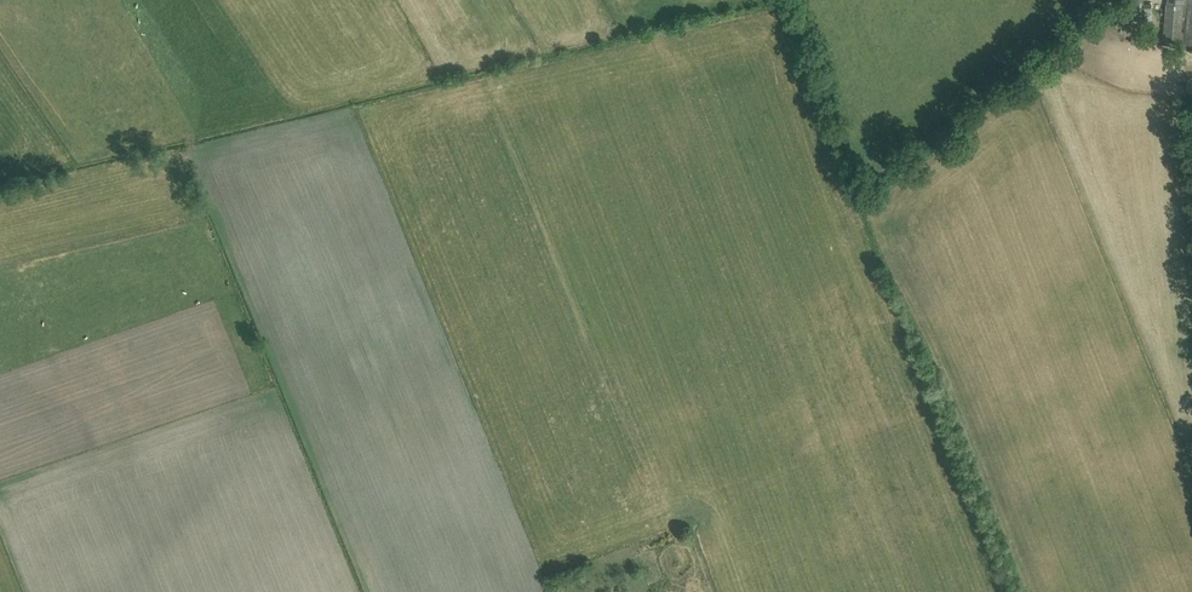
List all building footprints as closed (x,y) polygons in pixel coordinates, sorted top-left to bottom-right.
[(1164,38),(1181,40),(1183,10),(1189,11),(1186,43),(1191,43),(1191,0),(1167,0),(1164,38)]
